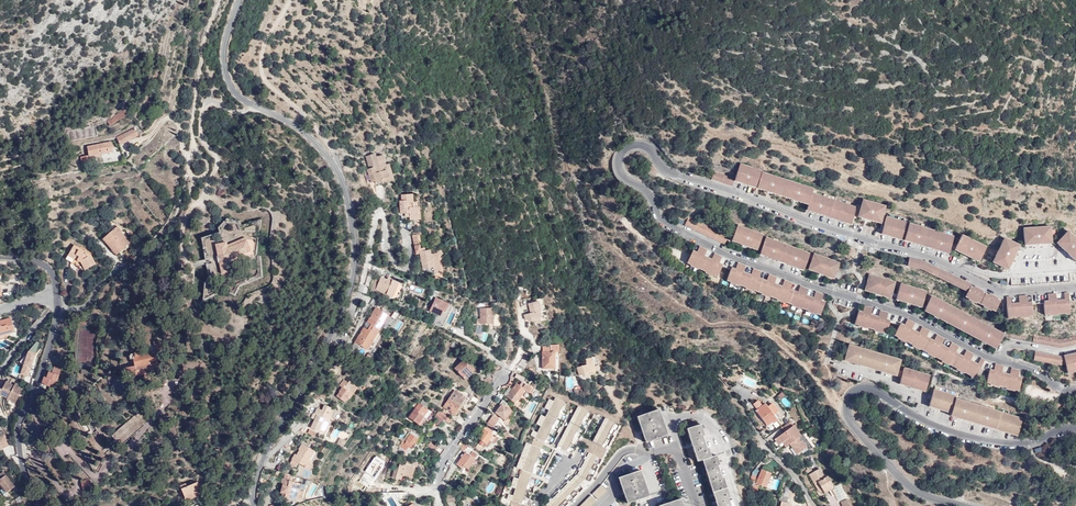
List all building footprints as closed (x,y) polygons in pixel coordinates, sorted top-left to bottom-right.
[(126,112),(129,110),(126,106),(112,116),(113,117),(108,120),(111,125),(127,114),(126,112)] [(138,135),(134,128),(116,138),(119,145),(138,135)] [(113,151),(111,141),(87,147),(88,156),(80,157),(83,169),(89,168),(88,162),(93,161),(93,156),(113,151)] [(367,170),(371,180),(375,179),(375,181),(376,184),(383,181),(384,184),(390,182),(389,178),(390,178),(388,170),(384,171),(381,162),(385,161),(383,155),(377,157),(375,154),(366,157),(370,169),(367,170)] [(386,165),(385,161),(381,162),(384,171),(388,170),(390,178),(389,178),(390,182),(395,180),(389,164),(386,165)] [(714,171),(711,179),(732,186),(734,181),(807,206),(806,209),(850,224),(856,207),(812,192),(813,188),(762,172),(762,171),(740,163),(735,178),(714,171)] [(410,220),(417,220),(417,207),(419,207),(419,202),(415,202),(414,194),(401,195),(402,201),(400,201),(401,214),(409,213),(410,220)] [(880,224),(885,206),(863,199),(857,216),(880,224)] [(947,255),(953,238),(886,217),(880,234),(947,255)] [(724,245),(727,237),(687,218),(684,226),(724,245)] [(120,224),(106,235),(115,247),(113,248),(116,252),(131,241),(122,230),(124,229),(120,224)] [(754,250),(760,234),(736,225),(730,241),(754,250)] [(1050,245),(1048,227),(1021,228),(1022,246),(1050,245)] [(1075,261),(1075,241),(1066,232),(1054,244),(1074,263),(1075,261)] [(115,247),(106,235),(104,237),(113,248),(115,247)] [(977,263),(985,248),(961,235),(953,251),(977,263)] [(226,240),(214,242),(220,273),(231,271),(229,258),(255,253),(252,238),(246,239),(246,237),(226,241),(226,240)] [(802,271),(808,253),(765,237),(758,254),(802,271)] [(1006,271),(1018,246),(1002,238),(990,263),(1006,271)] [(96,262),(92,253),(75,242),(66,258),(81,266),(82,269),(96,262)] [(702,248),(698,246),(695,252),(692,250),(686,263),(689,265),(689,266),(697,270),(697,269),(704,272),(703,274),(711,277),(712,275),(716,277),(721,264),(718,262),(721,257),(713,253),(711,259),(704,255),(706,250),(702,248)] [(832,279),(838,263),(812,253),(807,269),(832,279)] [(922,270),(965,293),(969,286),(969,285),(922,261),(909,257),(906,266),(922,270)] [(744,266),(736,263),(734,269),(731,268),(726,281),(729,282),(729,284),(736,286),(737,285),(745,288),(744,289),(752,292),(753,291),(761,293),(760,295),(768,298),(769,297),(776,299),(775,301),(783,303),(784,302),(790,304),(791,306),(798,309),(800,308),(807,310),(806,312),(814,315),(815,313),(819,315),(824,302),(820,300),(822,294),(814,291),(812,297),(805,294),(807,288),(798,286),(796,292),(789,289),(791,283),(783,280),(780,286),(773,283),(775,277),(768,275),(766,280),(758,277),(760,272),(751,269),(749,274),(742,272),(744,266)] [(889,298),(894,281),(868,274),(863,290),(889,298)] [(376,279),(371,289),(376,291),(377,290),(393,297),(400,283),(388,278),(388,280),(381,277),(380,281),(376,279)] [(920,307),(924,291),(899,283),(894,299),(920,307)] [(969,286),(965,293),(963,296),(967,299),(966,300),(974,304),(975,303),(982,307),(981,308),(988,312),(989,310),(993,312),(999,302),(996,300),(995,298),(989,294),(986,295),(980,292),(980,290),(975,287),(972,288),(969,286)] [(1055,294),(1046,295),(1046,302),(1042,302),(1043,317),(1056,317),(1056,315),(1063,315),(1063,316),(1068,316),(1068,293),(1062,294),(1062,301),(1055,301),(1055,294)] [(1001,333),(930,295),(922,309),(993,348),(1001,333)] [(1009,297),(1004,297),(1006,320),(1010,320),(1010,318),(1018,318),(1018,320),(1027,319),(1027,317),(1031,317),(1030,303),(1026,303),(1025,296),(1016,297),(1017,305),(1009,305),(1009,297)] [(431,311),(441,316),(444,311),(445,312),(449,304),(437,298),(431,311)] [(540,317),(543,317),(541,311),(542,310),(540,301),(530,303),(533,312),(526,314),(527,319),(533,321),(536,320),(536,321),(538,322),(541,321),(540,317)] [(867,307),(863,306),(861,311),(857,310),(853,324),(856,324),(856,326),(865,329),(866,327),(873,329),(872,331),(881,333),(881,332),(885,332),(889,319),(885,318),(887,313),(878,310),(877,316),(869,313),(871,308),(867,307)] [(368,330),(364,328),(361,333),(351,349),(357,352),(361,346),(368,350),(389,315),(376,307),(367,322),(371,325),(368,330)] [(492,308),(480,308),(480,324),(492,324),(492,308)] [(8,331),(9,333),(15,331),(10,318),(0,321),(0,334),(8,331)] [(972,379),(983,360),(979,358),(976,363),(969,359),(972,354),(965,350),(962,355),(954,351),(957,346),(950,342),(947,348),(940,343),(942,338),(935,335),(932,340),(925,336),(928,331),(920,327),(917,332),(911,328),(913,323),(905,319),(903,324),(899,322),(892,334),(896,336),(895,338),(903,342),(904,341),(910,344),(909,345),(918,350),(919,349),(925,352),(924,353),(932,357),(933,356),(940,360),(939,361),(947,365),(947,364),(955,368),(954,369),(962,373),(963,372),(969,375),(968,377),(972,379)] [(1058,339),(1032,334),(1030,343),(1056,348),(1075,345),(1075,336),(1058,339)] [(28,377),(38,341),(30,339),(20,374),(28,377)] [(167,363),(163,339),(153,341),(154,350),(143,352),(142,350),(136,351),(134,342),(129,343),(130,352),(128,352),(128,358),(132,357),(133,366),(123,367),(124,375),(136,373),(136,370),(167,363)] [(895,376),(900,359),(848,343),(843,359),(895,376)] [(557,352),(557,344),(551,344),(551,351),(550,351),(550,345),(542,345),(543,368),(555,368),(555,352),(557,352)] [(1057,356),(1033,351),(1032,360),(1056,365),(1063,364),(1065,374),(1075,371),(1075,352),(1057,356)] [(579,375),(600,369),(596,356),(586,359),(587,364),(577,367),(579,375)] [(454,368),(463,377),(471,369),(475,372),(477,370),(471,364),(469,366),(463,360),(454,368)] [(1016,376),(1018,370),(1010,368),(1008,374),(1000,371),(1002,366),(993,363),(992,369),(988,368),(984,382),(988,383),(988,384),(996,386),(997,385),(1005,387),(1004,388),(1012,391),(1013,389),(1016,390),(1020,377),(1016,376)] [(48,375),(44,374),(41,382),(53,386),(55,380),(57,380),(61,368),(54,366),(53,370),(50,369),(48,375)] [(924,391),(929,375),(904,367),(899,384),(924,391)] [(471,369),(463,377),(466,381),(475,372),(471,369)] [(349,399),(358,387),(349,381),(348,383),(344,380),(340,386),(342,388),(339,391),(340,392),(337,396),(346,403),(349,399)] [(17,400),(22,390),(19,388),(20,386),(15,384),(14,386),(6,382),(2,390),(1,389),(0,390),(0,395),(8,399),(8,398),(9,396),(17,400)] [(512,390),(509,387),(504,394),(515,403),(517,400),(518,401),(523,393),(522,392),(525,390),(528,393),(532,388),(528,385),(528,386),(522,382),(519,386),(517,384),(512,390)] [(465,390),(471,395),(476,388),(469,384),(465,390)] [(1016,436),(1022,419),(955,398),(955,395),(933,388),(928,405),(950,412),(949,415),(1016,436)] [(449,398),(459,404),(460,402),(462,403),(464,399),(453,391),(449,398)] [(456,409),(459,404),(449,398),(443,406),(454,414),(457,410),(456,409)] [(505,406),(507,404),(502,400),(501,403),(502,404),(496,413),(505,420),(511,411),(505,406)] [(753,404),(757,409),(763,405),(758,400),(753,404)] [(756,410),(768,426),(777,419),(780,416),(777,412),(778,411),(772,403),(771,404),(768,401),(763,405),(757,409),(756,410)] [(338,411),(335,409),(324,404),(322,408),(320,407),(319,409),(318,408),(315,414),(331,421),(333,422),(338,411)] [(422,427),(431,412),(420,405),(410,419),(422,427)] [(566,450),(587,410),(578,405),(557,445),(566,450)] [(449,425),(453,420),(439,411),(431,421),(440,427),(444,421),(449,425)] [(668,436),(659,411),(637,418),(646,443),(668,436)] [(305,422),(310,413),(304,413),(301,419),(305,422)] [(331,421),(315,414),(314,413),(312,418),(315,419),(311,427),(325,434),(331,421)] [(490,426),(493,428),(499,420),(494,415),(488,422),(491,425),(490,426)] [(134,416),(113,434),(121,443),(141,426),(138,423),(139,421),(134,416)] [(601,445),(614,421),(605,416),(592,440),(601,445)] [(397,430),(403,422),(399,419),(393,427),(397,430)] [(789,422),(782,427),(785,431),(792,426),(789,422)] [(785,431),(778,436),(782,442),(786,439),(789,443),(801,435),(793,425),(792,426),(785,431)] [(493,432),(489,429),(486,426),(485,428),(477,438),(482,442),(482,443),(488,448),(492,442),(495,444),(499,438),(496,436),(495,437),(491,435),(493,432)] [(700,426),(687,430),(698,463),(702,462),(716,505),(729,505),(728,500),(730,500),(723,479),(721,479),(717,468),(720,467),(717,458),(711,459),(708,449),(706,450),(702,437),(704,436),(700,426)] [(409,453),(420,437),(411,430),(404,439),(405,439),(400,447),(409,453)] [(801,435),(789,443),(792,447),(797,444),(798,445),(793,449),(796,454),(809,445),(802,434),(801,435)] [(9,446),(4,435),(0,436),(0,449),(9,446)] [(340,436),(336,443),(343,446),(346,440),(340,436)] [(429,445),(442,454),(445,450),(439,446),(430,440),(428,443),(430,444),(429,445)] [(439,446),(445,450),(448,446),(442,442),(439,446)] [(296,455),(293,459),(299,463),(308,469),(318,453),(303,443),(299,449),(300,450),(297,455),(296,455)] [(14,446),(6,448),(7,456),(16,454),(14,446)] [(476,455),(471,451),(467,456),(463,453),(455,464),(462,469),(464,466),(467,468),(476,455)] [(577,472),(558,490),(547,501),(544,505),(566,505),(567,503),(578,492),(579,491),(583,487),(578,485),(585,478),(588,480),(591,475),(595,471),(592,467),(594,463),(597,464),(601,457),(587,451),(577,472)] [(412,478),(416,462),(407,459),(405,465),(400,464),(399,468),(395,467),(392,477),(396,478),(395,481),(398,482),(399,479),(401,480),(402,477),(402,475),(412,478)] [(418,463),(416,462),(412,478),(402,475),(402,477),(413,481),(418,463)] [(827,488),(828,490),(833,488),(831,485),(833,484),(828,476),(825,478),(819,468),(808,474),(814,484),(818,482),(823,490),(827,488)] [(766,487),(772,474),(762,470),(756,483),(766,487)] [(3,477),(0,479),(0,489),(4,495),(8,493),(7,492),(15,486),(4,471),(2,472),(4,476),(3,477)] [(649,497),(640,472),(619,479),(628,504),(649,497)] [(299,488),(300,484),(290,481),(292,475),(286,473),(284,479),(283,479),(282,483),(283,484),(283,485),(280,496),(296,500),(296,498),(302,500),(304,490),(299,488)] [(277,478),(271,474),(263,485),(268,488),(271,486),(277,478)] [(91,488),(87,476),(80,478),(84,490),(91,488)] [(819,492),(823,490),(818,482),(814,484),(819,492)] [(202,494),(198,484),(187,488),(186,485),(180,488),(185,499),(183,500),(184,502),(186,501),(187,503),(192,500),(195,505),(208,500),(205,493),(202,494)] [(607,490),(601,484),(579,505),(591,505),(607,490)] [(456,502),(454,494),(445,495),(447,503),(456,502)] [(780,496),(780,500),(782,501),(781,505),(791,505),(791,502),(788,501),(788,497),(780,496)]
